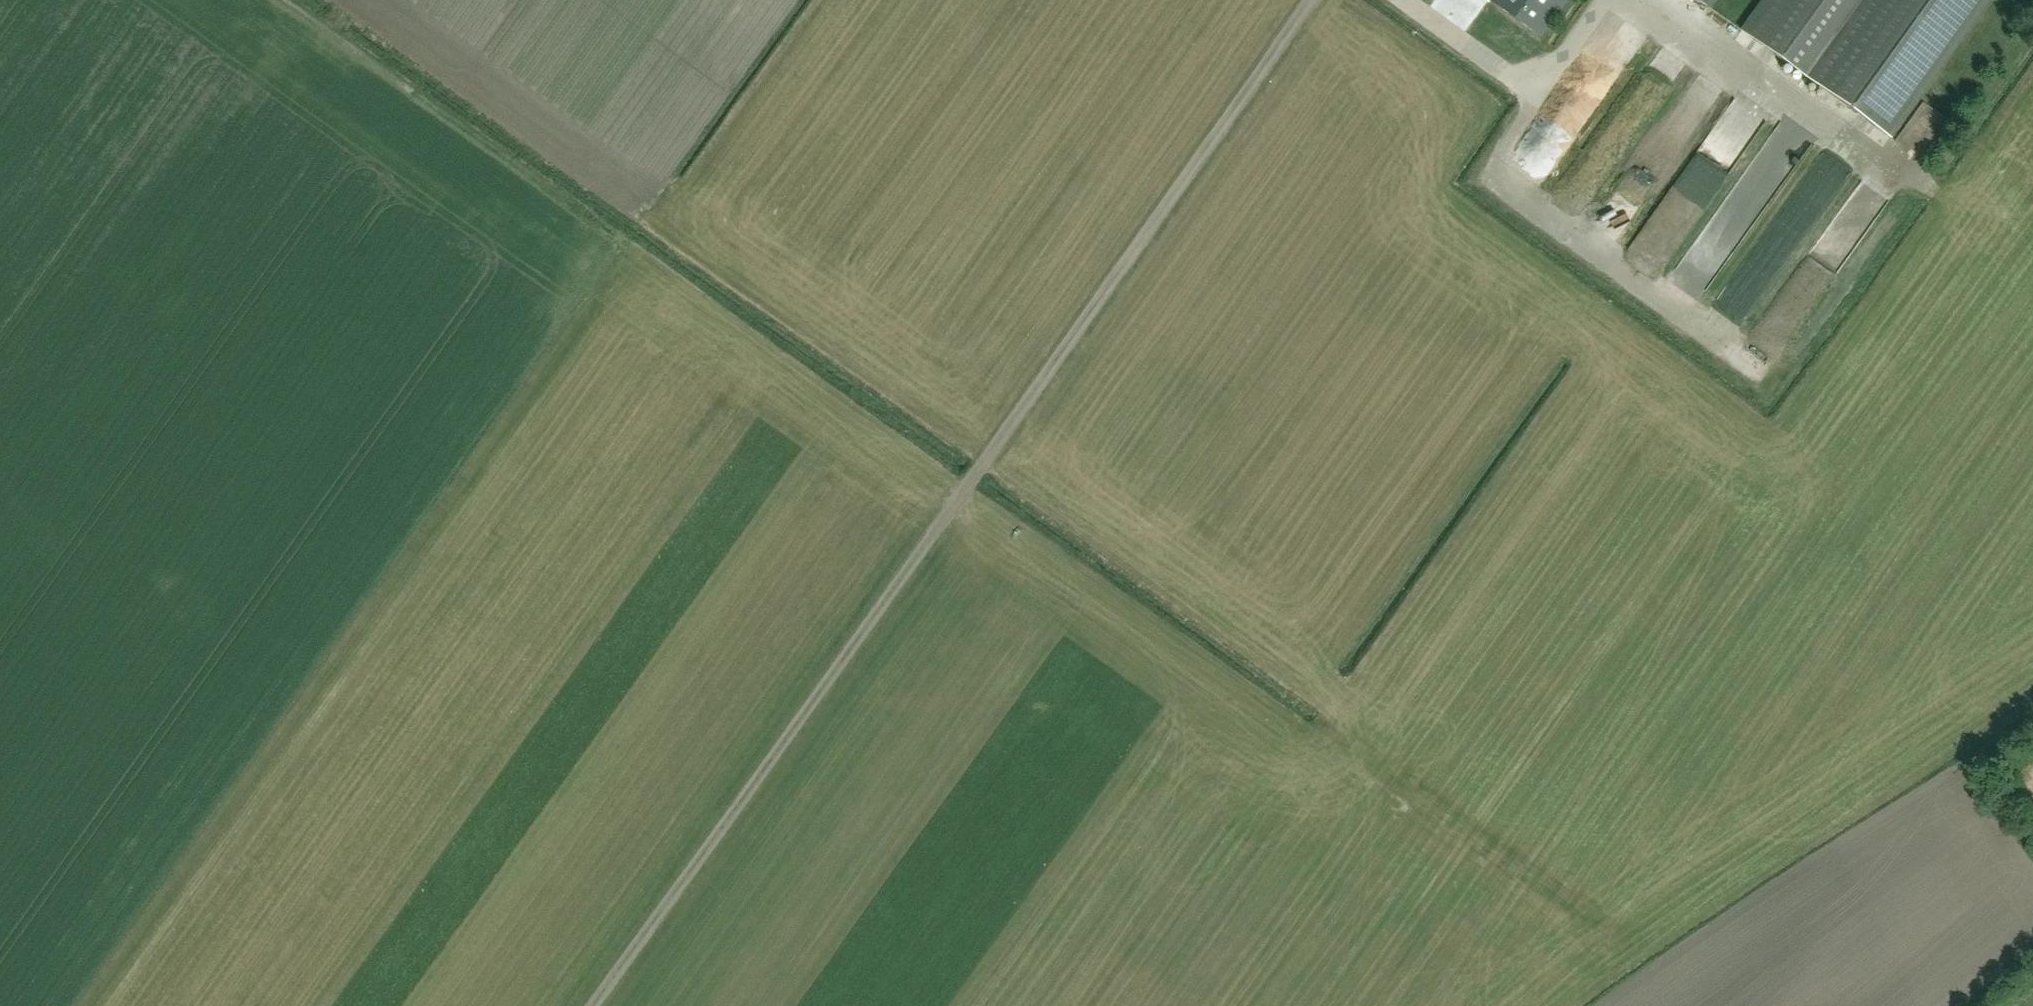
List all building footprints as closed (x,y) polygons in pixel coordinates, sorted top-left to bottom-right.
[(1568,0),(1490,0),(1541,37),(1568,0)] [(1742,30),(1890,137),(1989,0),(1764,0),(1742,30)] [(1796,162),(1807,151),(1796,140),(1802,134),(1792,123),(1775,140),(1796,162)] [(1563,178),(1562,153),(1517,154),(1518,179),(1563,178)] [(1785,185),(1775,170),(1758,181),(1767,196),(1785,185)]
